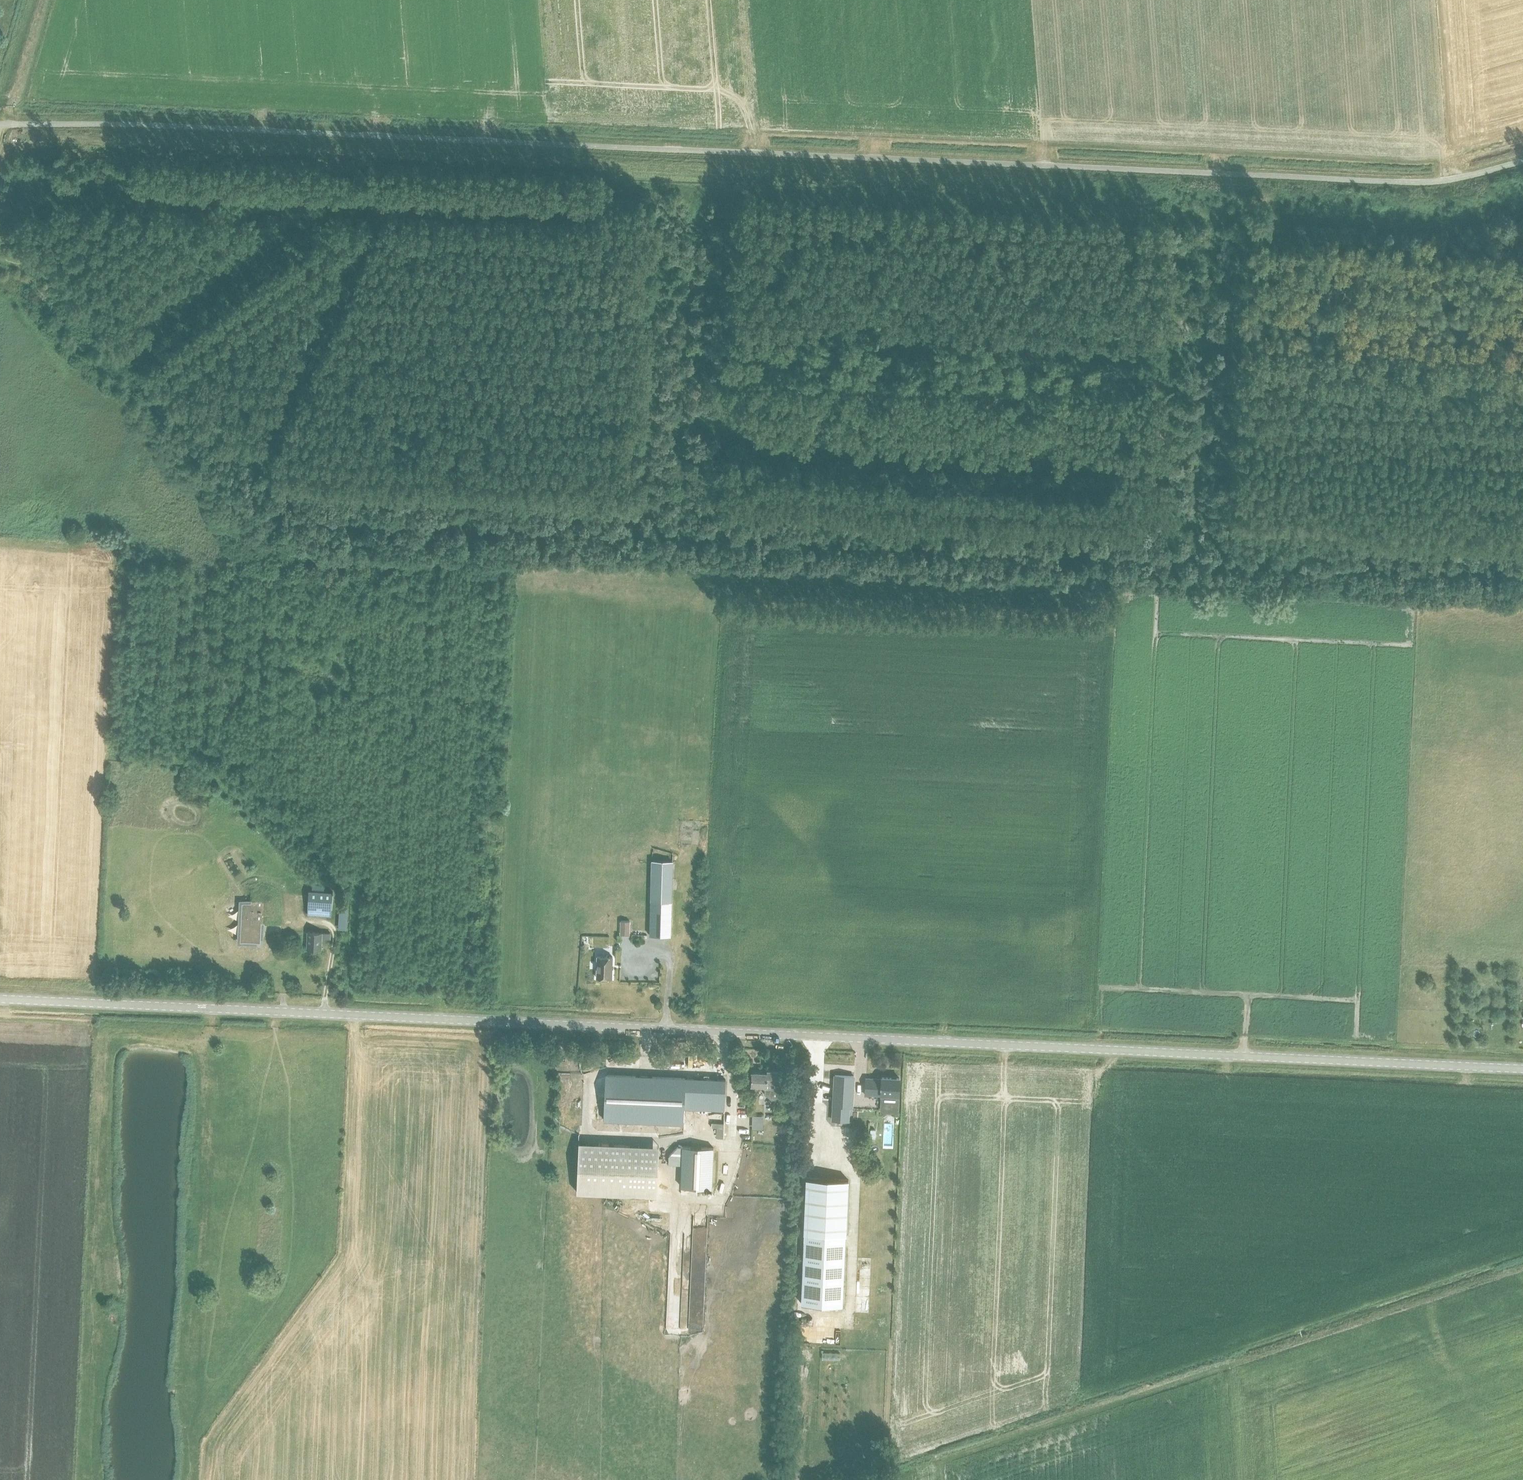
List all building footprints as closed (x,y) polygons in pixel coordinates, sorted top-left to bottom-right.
[(650,918),(650,935),(671,936),(673,862),(652,861),(650,918)] [(307,914),(331,916),(333,892),(309,890),(307,914)] [(340,928),(347,928),(349,899),(341,899),(340,928)] [(261,923),(264,923),(265,902),(251,901),(251,905),(246,905),(245,928),(242,928),(241,941),(260,942),(261,923)] [(234,920),(241,919),(240,909),(232,910),(234,920)] [(618,921),(618,934),(630,934),(630,921),(618,921)] [(307,948),(321,949),(322,938),(330,939),(331,933),(308,932),(307,948)] [(597,977),(612,978),(613,957),(597,956),(597,977)] [(765,1085),(765,1095),(771,1095),(771,1099),(778,1100),(778,1088),(777,1088),(777,1081),(782,1081),(782,1071),(767,1070),(767,1072),(752,1072),(751,1085),(765,1085)] [(606,1075),(604,1120),(684,1123),(684,1109),(724,1110),(726,1080),(606,1075)] [(833,1120),(848,1121),(849,1106),(852,1106),(854,1076),(835,1075),(833,1105),(833,1120)] [(865,1095),(868,1095),(868,1094),(882,1094),(888,1094),(888,1101),(899,1101),(900,1078),(882,1077),(882,1079),(866,1078),(865,1095)] [(763,1115),(752,1115),(752,1128),(763,1128),(763,1115)] [(577,1192),(657,1195),(659,1145),(579,1142),(577,1192)] [(676,1161),(682,1161),(681,1194),(695,1194),(696,1187),(712,1188),(714,1148),(683,1146),(683,1149),(677,1149),(676,1161)] [(806,1178),(804,1233),(805,1233),(845,1235),(847,1235),(849,1179),(806,1178)] [(805,1233),(802,1304),(843,1306),(845,1235),(805,1233)]
